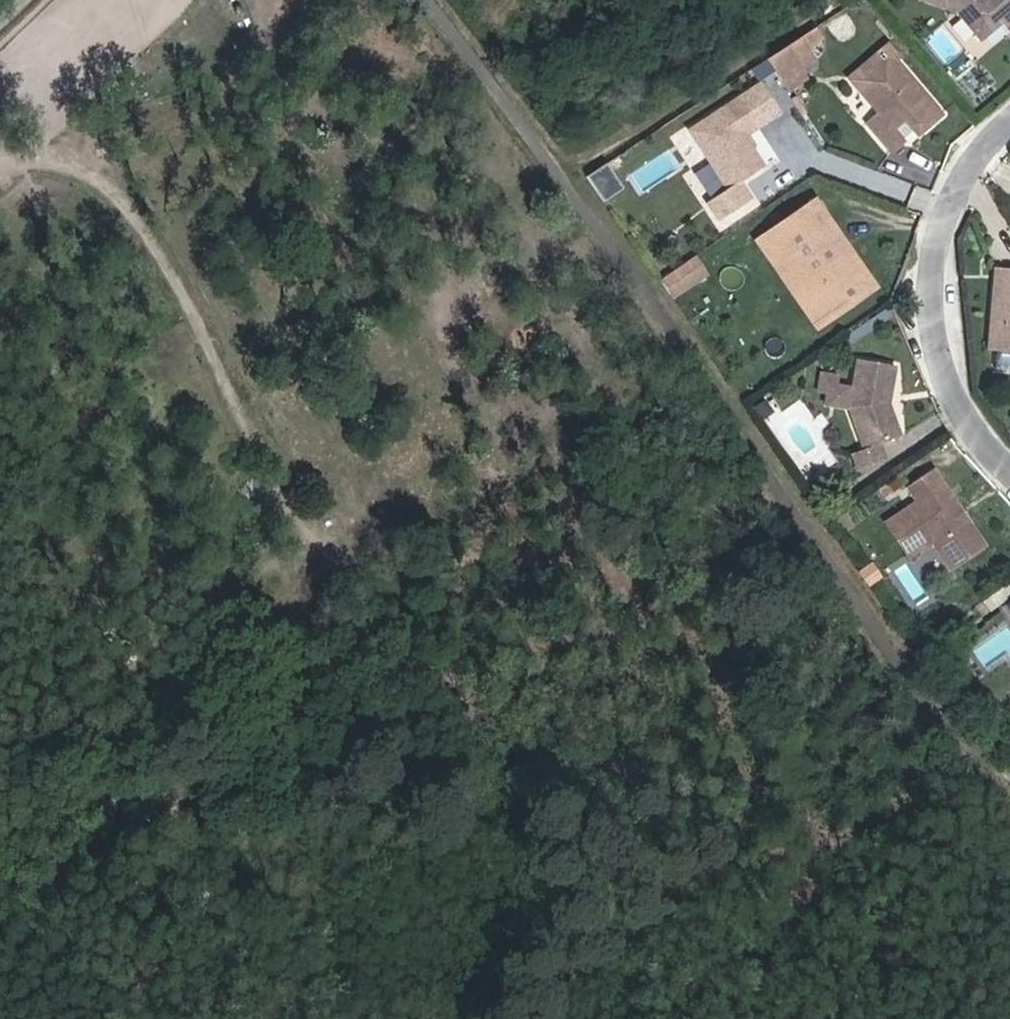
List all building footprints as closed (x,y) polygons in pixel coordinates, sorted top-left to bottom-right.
[(936,12),(973,23),(996,51),(1009,40),(1009,0),(1007,0),(1005,2),(1003,0),(940,0),(936,12)] [(770,55),(786,87),(825,68),(815,48),(828,42),(822,30),(770,55)] [(912,77),(878,109),(897,130),(886,140),(912,167),(920,159),(909,147),(919,137),(933,152),(959,129),(912,77)] [(777,142),(758,112),(708,144),(747,204),(782,182),(771,165),(767,164),(759,153),(765,149),(777,142)] [(767,164),(771,165),(772,160),(765,149),(759,153),(767,164)] [(650,182),(679,166),(671,151),(642,168),(650,182)] [(607,197),(623,185),(608,163),(591,175),(607,197)] [(849,337),(890,308),(824,215),(783,244),(849,337)] [(849,337),(783,244),(771,252),(837,345),(849,337)] [(663,276),(674,296),(710,275),(699,255),(663,276)] [(868,422),(868,425),(884,466),(876,470),(882,484),(906,475),(900,459),(920,452),(907,420),(914,383),(877,376),(868,422)] [(868,422),(871,404),(856,401),(858,394),(843,391),(840,406),(849,408),(847,418),(868,422)] [(974,517),(954,484),(929,499),(938,513),(905,534),(926,567),(950,552),(967,580),(1001,559),(986,536),(976,534),(972,527),(974,517)] [(986,536),(974,517),(972,527),(976,534),(986,536)] [(320,996),(328,1003),(338,993),(330,985),(320,996)]
